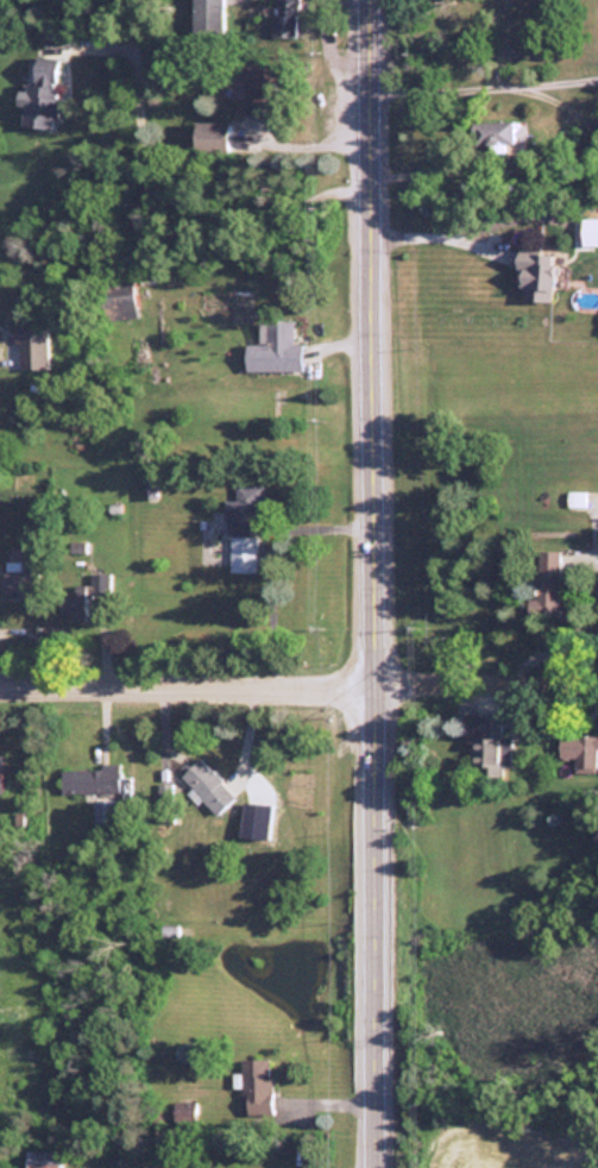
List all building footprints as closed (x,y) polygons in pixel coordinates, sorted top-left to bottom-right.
[(197,27),(223,27),(223,0),(197,0),(197,27)] [(298,37),(298,0),(274,0),(274,37),(298,37)] [(64,58),(35,54),(30,93),(18,91),(17,103),(25,104),(22,125),(55,129),(64,58)] [(243,63),(243,113),(274,112),(274,63),(243,63)] [(228,151),(228,121),(195,121),(195,151),(228,151)] [(471,121),(471,147),(513,147),(513,121),(471,121)] [(552,253),(515,252),(515,288),(524,288),(524,301),(551,302),(552,253)] [(246,370),(302,370),(302,342),(293,342),(293,320),(259,321),(259,344),(246,344),(246,370)] [(14,327),(15,371),(53,370),(52,326),(14,327)] [(227,573),(256,572),(256,536),(249,536),(249,513),(265,513),(264,484),(236,484),(236,500),(226,500),(227,573)] [(585,492),(568,492),(567,507),(584,507),(585,492)] [(537,604),(559,604),(559,550),(537,550),(537,604)] [(26,570),(3,570),(3,593),(26,593),(26,570)] [(84,586),(73,586),(73,598),(60,598),(60,624),(84,624),(84,586)] [(498,717),(472,717),(472,753),(498,753),(498,717)] [(573,759),(573,771),(597,771),(597,736),(557,736),(557,759),(573,759)] [(235,797),(198,759),(179,778),(217,815),(235,797)] [(122,768),(62,768),(62,795),(96,795),(96,828),(113,828),(113,795),(122,795),(122,768)] [(270,1060),(241,1060),(241,1115),(270,1115),(270,1060)] [(26,1151),(26,1167),(61,1167),(61,1151),(26,1151)]
